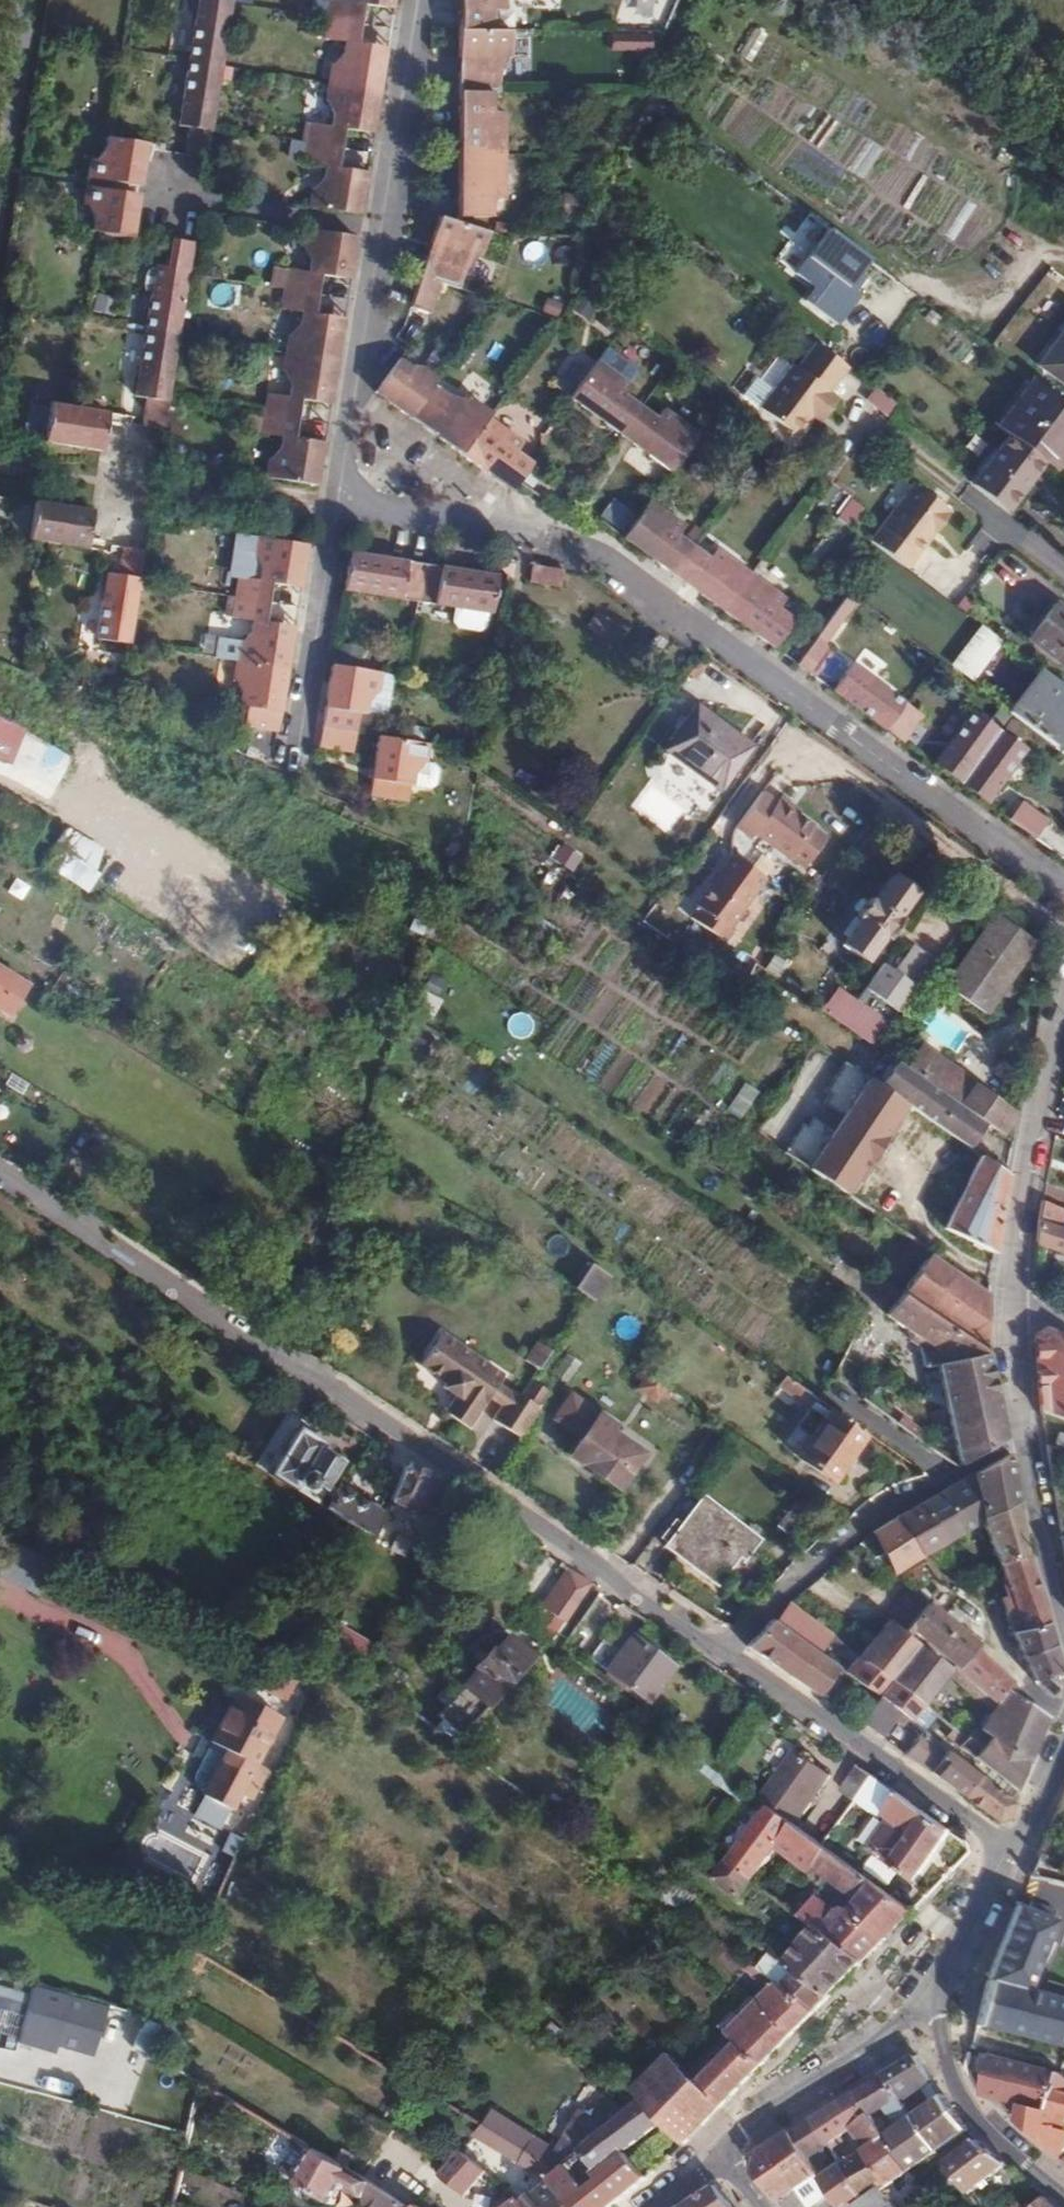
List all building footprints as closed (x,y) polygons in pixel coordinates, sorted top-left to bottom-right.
[(188,60),(222,65),(232,0),(198,0),(188,60)] [(328,19),(362,24),(366,5),(392,10),(394,0),(351,0),(351,2),(331,0),(328,19)] [(459,29),(494,30),(494,11),(506,10),(506,0),(459,0),(459,29)] [(332,64),(328,83),(379,91),(386,49),(359,43),(362,24),(328,19),(324,38),(344,42),(343,51),(335,64),(332,64)] [(650,30),(611,28),(610,49),(649,52),(650,30)] [(494,30),(459,29),(459,92),(494,92),(501,92),(501,74),(507,59),(511,58),(511,30),(494,30)] [(222,65),(188,60),(188,61),(177,127),(188,129),(184,156),(207,159),(222,65)] [(310,123),(307,143),(344,149),(344,148),(347,131),(372,135),(379,91),(328,83),(325,102),(328,103),(332,118),(331,127),(310,123)] [(494,92),(459,92),(458,154),(505,155),(505,154),(506,113),(494,112),(494,92)] [(154,145),(111,138),(107,137),(105,149),(95,160),(92,160),(89,179),(140,187),(144,159),(151,160),(154,145)] [(313,188),(309,207),(360,215),(366,173),(341,169),(344,149),(307,143),(304,163),(324,166),(323,177),(315,187),(313,188)] [(505,155),(458,154),(458,216),(492,216),(492,198),(504,197),(505,155)] [(92,232),(96,232),(132,238),(138,239),(141,224),(134,223),(139,195),(87,187),(84,207),(87,208),(94,222),(92,232)] [(480,259),(489,233),(458,223),(440,217),(420,276),(442,283),(461,289),(465,277),(475,259),(480,259)] [(288,270),(285,289),(319,295),(322,275),(349,279),(356,237),(306,229),(302,248),(305,249),(310,261),(308,272),(288,270)] [(801,302),(835,328),(859,297),(849,289),(871,262),(829,229),(793,275),(811,289),(801,302)] [(155,267),(144,330),(178,336),(188,274),(193,242),(170,238),(165,269),(155,267)] [(442,283),(420,276),(410,308),(432,315),(442,283)] [(288,337),(286,353),(336,361),(343,319),(316,315),(319,295),(285,289),(281,311),(301,315),(300,325),(291,337),(288,337)] [(1036,366),(1063,386),(1063,328),(1036,366)] [(178,336),(144,330),(144,331),(133,396),(144,398),(140,426),(163,429),(178,336)] [(267,395),(264,413),(299,419),(302,399),(330,402),(336,361),(286,353),(282,376),(285,376),(290,386),(288,398),(267,395)] [(862,378),(830,354),(811,379),(807,376),(774,420),(811,448),(826,427),(831,421),(840,427),(853,410),(844,403),(862,378)] [(411,418),(441,377),(427,366),(425,369),(410,365),(400,359),(376,392),(411,418)] [(598,360),(570,398),(621,434),(640,408),(625,397),(633,387),(598,360)] [(441,377),(411,418),(461,455),(487,420),(491,414),(468,398),(465,402),(449,395),(435,385),(441,377)] [(1032,381),(996,428),(1007,437),(1042,463),(1052,471),(1063,455),(1063,405),(1032,381)] [(873,391),(866,401),(887,415),(894,404),(873,391)] [(46,442),(88,449),(101,451),(105,424),(108,413),(68,407),(53,404),(46,442)] [(657,420),(640,408),(621,434),(621,435),(671,472),(698,435),(664,410),(657,420)] [(264,413),(249,411),(245,432),(261,434),(264,413)] [(269,459),(266,478),(316,486),(323,442),(297,438),(299,419),(264,413),(261,434),(281,437),(280,449),(273,460),(269,459)] [(487,420),(461,455),(512,492),(531,465),(516,454),(522,445),(487,420)] [(831,421),(826,427),(835,433),(840,427),(831,421)] [(1042,463),(1007,437),(968,488),(1003,514),(1042,463)] [(914,483),(870,540),(907,568),(951,511),(914,483)] [(673,575),(694,546),(681,536),(687,527),(650,501),(623,538),(673,575)] [(32,541),(46,543),(86,549),(87,538),(92,511),(38,503),(32,541)] [(610,503),(600,516),(622,532),(632,519),(610,503)] [(819,569),(850,525),(838,516),(807,560),(819,569)] [(237,598),(270,603),(273,584),(300,588),(307,545),(257,537),(254,556),(258,557),(261,571),(260,582),(240,579),(237,598)] [(724,611),(751,574),(717,549),(710,557),(694,546),(673,575),(724,611)] [(94,640),(129,644),(139,582),(144,551),(120,547),(115,575),(104,573),(94,640)] [(350,552),(344,590),(418,601),(424,564),(350,552)] [(1015,555),(988,584),(1012,606),(1039,577),(1015,555)] [(493,613),(497,575),(424,564),(418,601),(418,602),(456,607),(490,613),(493,613)] [(562,571),(533,565),(529,582),(560,587),(562,571)] [(724,611),(774,648),(795,620),(780,609),(787,600),(751,574),(724,611)] [(236,661),(287,669),(294,627),(268,622),(270,603),(237,598),(233,619),(235,620),(252,623),(250,635),(244,645),(239,644),(236,661)] [(1038,615),(1027,630),(1031,633),(1024,641),(1063,669),(1063,614),(1051,605),(1041,618),(1038,615)] [(490,613),(456,607),(454,621),(459,627),(481,631),(488,626),(490,613)] [(219,659),(236,661),(239,644),(244,645),(250,635),(252,623),(235,620),(232,637),(222,643),(219,659)] [(797,665),(816,678),(835,652),(816,637),(797,665)] [(342,648),(339,665),(363,669),(366,652),(342,648)] [(246,729),(277,734),(287,669),(236,661),(236,662),(233,683),(238,684),(245,698),(243,708),(249,709),(246,729)] [(322,727),(356,732),(359,714),(364,714),(365,703),(374,691),(377,691),(381,673),(332,665),(322,727)] [(886,730),(905,704),(852,665),(833,691),(886,730)] [(1063,735),(1063,687),(1040,670),(1010,711),(1057,745),(1063,735)] [(472,675),(470,685),(487,687),(489,677),(472,675)] [(886,730),(904,743),(923,718),(905,704),(886,730)] [(702,709),(670,752),(727,794),(760,751),(702,709)] [(960,784),(998,732),(972,712),(933,764),(960,784)] [(6,765),(23,729),(0,718),(0,764),(6,765)] [(322,727),(319,748),(352,753),(356,732),(322,727)] [(960,784),(987,803),(1026,752),(998,732),(960,784)] [(433,745),(382,737),(375,782),(372,799),(401,803),(403,786),(412,788),(415,788),(416,780),(426,763),(430,763),(433,745)] [(56,758),(60,752),(51,747),(47,753),(56,758)] [(416,780),(415,788),(432,791),(437,787),(440,770),(436,764),(430,763),(426,763),(416,780)] [(412,788),(403,786),(401,803),(409,804),(412,788)] [(779,802),(764,792),(736,829),(750,840),(755,833),(785,856),(787,855),(804,867),(827,837),(815,828),(816,826),(780,801),(779,802)] [(1010,820),(1036,838),(1048,821),(1022,803),(1010,820)] [(45,853),(69,870),(79,855),(54,839),(45,853)] [(730,932),(765,883),(733,860),(697,909),(730,932)] [(858,919),(839,943),(864,961),(881,936),(886,939),(898,924),(893,920),(912,895),(889,876),(870,903),(865,899),(853,915),(858,919)] [(980,943),(1019,972),(1037,946),(998,918),(980,943)] [(987,1017),(1019,972),(980,943),(947,988),(987,1017)] [(866,992),(899,1016),(920,988),(932,970),(910,953),(895,973),(883,965),(866,992)] [(26,988),(0,972),(0,1013),(8,1018),(26,988)] [(843,995),(828,1016),(863,1041),(878,1021),(843,995)] [(863,1041),(874,1049),(889,1029),(878,1021),(863,1041)] [(918,1049),(904,1069),(993,1131),(1000,1136),(1015,1115),(918,1049)] [(902,1068),(885,1092),(935,1127),(978,1156),(993,1131),(904,1069),(902,1068)] [(807,1171),(876,1216),(894,1189),(862,1167),(880,1139),(913,1160),(935,1127),(885,1092),(868,1080),(807,1171)] [(942,1230),(992,1254),(1005,1175),(978,1156),(942,1230)] [(1040,1201),(1036,1244),(1063,1253),(1063,1211),(1040,1201)] [(928,1258),(901,1293),(987,1350),(990,1352),(989,1301),(928,1258)] [(589,1265),(573,1288),(585,1296),(591,1300),(606,1277),(589,1265)] [(987,1350),(901,1293),(883,1316),(949,1363),(987,1350)] [(1063,1421),(1063,1336),(1047,1330),(1037,1336),(1039,1409),(1040,1412),(1063,1421)] [(449,1408),(465,1419),(494,1369),(443,1334),(421,1367),(446,1384),(444,1388),(457,1397),(449,1408)] [(550,1351),(537,1342),(525,1361),(538,1370),(550,1351)] [(990,1352),(987,1350),(949,1363),(937,1367),(938,1373),(931,1374),(935,1397),(944,1396),(945,1407),(997,1397),(990,1352)] [(494,1369),(465,1419),(472,1424),(505,1376),(494,1369)] [(643,1383),(639,1389),(657,1402),(661,1397),(667,1400),(670,1396),(640,1374),(637,1379),(643,1383)] [(799,1387),(780,1374),(774,1382),(793,1394),(799,1387)] [(496,1421),(521,1439),(540,1410),(521,1395),(522,1394),(516,1391),(496,1421)] [(867,1396),(861,1403),(917,1442),(922,1435),(867,1396)] [(997,1397),(945,1407),(959,1465),(1004,1440),(997,1397)] [(580,1442),(570,1457),(619,1490),(642,1456),(618,1438),(622,1431),(599,1416),(580,1402),(561,1429),(580,1442)] [(774,1447),(795,1461),(822,1422),(801,1407),(774,1447)] [(286,1411),(255,1465),(318,1503),(328,1489),(325,1487),(341,1462),(322,1449),(325,1442),(301,1427),(304,1421),(286,1411)] [(822,1422),(795,1461),(830,1484),(861,1438),(827,1415),(822,1422)] [(1009,1456),(973,1477),(982,1525),(1001,1562),(1024,1553),(1013,1506),(1017,1503),(1009,1456)] [(407,1465),(391,1501),(409,1510),(411,1507),(426,1515),(437,1491),(424,1483),(427,1474),(407,1465)] [(973,1477),(924,1502),(946,1545),(982,1525),(973,1477)] [(328,1509),(370,1534),(379,1511),(342,1487),(339,1492),(334,1488),(329,1495),(333,1499),(328,1509)] [(669,1542),(665,1547),(718,1587),(740,1557),(746,1561),(762,1540),(704,1497),(682,1525),(677,1521),(664,1539),(669,1542)] [(924,1502),(898,1516),(923,1557),(946,1545),(924,1502)] [(794,1505),(776,1528),(789,1538),(806,1514),(794,1505)] [(898,1516),(877,1527),(903,1569),(903,1568),(923,1557),(898,1516)] [(877,1527),(872,1531),(897,1572),(903,1569),(877,1527)] [(1029,1553),(1024,1553),(1001,1562),(1016,1604),(1003,1610),(1013,1634),(1047,1624),(1049,1623),(1029,1553)] [(592,1582),(567,1566),(540,1604),(565,1622),(569,1617),(568,1615),(589,1585),(592,1582)] [(888,1622),(902,1633),(928,1604),(914,1592),(888,1622)] [(928,1604),(902,1633),(915,1644),(918,1640),(949,1665),(957,1672),(976,1650),(979,1646),(928,1604)] [(787,1605),(772,1622),(817,1656),(831,1638),(787,1605)] [(817,1656),(772,1622),(747,1649),(818,1698),(837,1671),(817,1656)] [(888,1622),(858,1659),(888,1681),(917,1645),(915,1644),(902,1633),(888,1622)] [(1061,1672),(1047,1624),(1013,1634),(1033,1684),(1061,1672)] [(612,1645),(599,1663),(647,1698),(672,1663),(631,1633),(626,1641),(622,1637),(615,1647),(612,1645)] [(441,1719),(460,1736),(490,1704),(532,1659),(511,1641),(497,1656),(493,1652),(478,1669),(481,1671),(465,1689),(467,1691),(441,1719)] [(946,1669),(917,1645),(888,1681),(918,1704),(925,1694),(942,1674),(946,1669)] [(1014,1683),(976,1650),(957,1672),(998,1705),(1008,1692),(1011,1687),(1014,1683)] [(843,1676),(919,1733),(922,1735),(936,1718),(928,1712),(918,1704),(888,1681),(858,1659),(843,1676)] [(946,1669),(942,1674),(992,1712),(998,1705),(957,1672),(949,1665),(946,1669)] [(264,1667),(257,1685),(282,1698),(290,1680),(264,1667)] [(1017,1690),(1011,1687),(1008,1692),(1013,1695),(1017,1690)] [(973,1760),(1017,1792),(1047,1718),(1013,1695),(1008,1692),(989,1740),(973,1760)] [(238,1694),(210,1743),(234,1757),(212,1799),(229,1806),(255,1757),(239,1748),(242,1742),(252,1721),(261,1706),(238,1694)] [(925,1694),(918,1704),(928,1712),(935,1703),(925,1694)] [(252,1721),(242,1742),(253,1749),(265,1728),(252,1721)] [(952,1721),(947,1727),(964,1739),(971,1730),(965,1724),(962,1729),(952,1721)] [(957,1747),(973,1760),(989,1740),(972,1728),(971,1730),(964,1739),(957,1747)] [(919,1733),(903,1756),(929,1774),(945,1753),(922,1735),(919,1733)] [(770,1805),(793,1822),(831,1774),(794,1747),(757,1795),(770,1805)] [(945,1753),(929,1774),(997,1821),(1006,1818),(1012,1803),(945,1753)] [(899,1794),(862,1767),(846,1792),(881,1818),(882,1816),(899,1794)] [(916,1881),(951,1830),(899,1794),(882,1816),(905,1832),(893,1850),(900,1856),(893,1865),(916,1881)] [(783,1841),(796,1824),(793,1822),(770,1805),(728,1860),(754,1880),(759,1884),(764,1878),(758,1873),(783,1841)] [(807,1852),(816,1839),(796,1824),(783,1841),(813,1864),(817,1859),(807,1852)] [(862,1963),(913,1912),(816,1839),(807,1852),(817,1859),(813,1864),(861,1899),(851,1912),(845,1906),(833,1909),(817,1897),(801,1916),(816,1928),(862,1963)] [(754,1880),(728,1860),(715,1877),(740,1896),(754,1880)] [(665,1878),(672,1884),(677,1878),(670,1873),(665,1878)] [(771,1893),(801,1916),(817,1897),(787,1875),(771,1893)] [(1048,1892),(1052,1881),(1029,1876),(1025,1886),(1048,1892)] [(1063,2046),(1063,1999),(1030,1990),(1036,1975),(1043,1977),(1061,1930),(1054,1927),(1057,1921),(1017,1905),(1009,1924),(988,1977),(976,2025),(1063,2046)] [(829,1997),(862,1963),(816,1928),(786,1963),(796,1970),(829,1997)] [(729,1946),(716,1936),(707,1948),(721,1958),(729,1946)] [(729,1946),(721,1958),(733,1967),(742,1955),(729,1946)] [(742,1955),(733,1967),(741,1972),(745,1968),(750,1962),(742,1955)] [(793,2033),(815,2010),(783,1986),(773,1978),(750,1962),(745,1968),(769,1987),(755,2002),(793,2033)] [(786,1963),(773,1978),(783,1986),(796,1970),(786,1963)] [(815,2010),(829,1997),(796,1970),(783,1986),(815,2010)] [(41,1991),(31,2022),(57,2031),(54,2041),(89,2053),(103,2012),(41,1991)] [(760,2066),(793,2033),(755,2002),(739,2019),(726,2033),(737,2044),(760,2066)] [(726,2033),(739,2019),(735,2014),(722,2029),(726,2033)] [(722,2105),(760,2066),(737,2044),(699,2082),(722,2105)] [(671,2053),(634,2092),(642,2100),(662,2121),(685,2143),(722,2105),(699,2082),(671,2053)] [(916,2057),(883,2077),(901,2101),(924,2085),(931,2080),(916,2057)] [(981,2095),(1004,2100),(1022,2103),(1048,2109),(1053,2088),(1063,2090),(1063,2077),(1063,2076),(1057,2071),(990,2057),(981,2095)] [(883,2077),(854,2094),(884,2137),(906,2170),(938,2149),(901,2101),(883,2077)] [(924,2085),(901,2101),(938,2149),(966,2130),(943,2096),(929,2105),(922,2097),(930,2092),(924,2085)] [(1060,2158),(1063,2150),(1063,2090),(1053,2088),(1048,2109),(1022,2103),(1018,2123),(1060,2158)] [(621,2149),(623,2152),(662,2121),(642,2100),(634,2092),(626,2093),(619,2105),(604,2095),(592,2117),(580,2109),(557,2152),(492,2112),(483,2123),(533,2153),(560,2169),(564,2165),(581,2151),(597,2169),(621,2149)] [(854,2094),(812,2121),(830,2145),(844,2164),(866,2193),(877,2186),(879,2189),(886,2184),(864,2150),(850,2159),(847,2154),(854,2150),(848,2141),(858,2135),(867,2148),(884,2137),(854,2094)] [(812,2121),(794,2133),(811,2157),(830,2145),(812,2121)] [(533,2153),(483,2123),(473,2135),(548,2179),(560,2169),(533,2153)] [(794,2133),(771,2148),(799,2188),(823,2171),(811,2157),(794,2133)] [(906,2170),(884,2137),(867,2148),(864,2150),(886,2184),(906,2170)] [(924,2195),(934,2206),(938,2206),(962,2188),(977,2206),(1033,2206),(1044,2197),(1045,2196),(978,2139),(946,2164),(924,2195)] [(779,2206),(804,2206),(793,2191),(799,2188),(771,2148),(760,2156),(756,2170),(779,2206)] [(571,2206),(610,2206),(645,2176),(623,2152),(621,2149),(597,2169),(593,2173),(598,2180),(584,2191),(564,2165),(560,2169),(548,2179),(551,2183),(571,2206)] [(295,2180),(334,2203),(346,2185),(363,2196),(367,2206),(413,2206),(358,2175),(314,2150),(295,2180)] [(461,2150),(450,2163),(440,2175),(464,2197),(486,2172),(461,2150)] [(843,2206),(857,2206),(853,2200),(866,2193),(844,2164),(826,2176),(843,2206)] [(515,2196),(518,2199),(525,2206),(526,2206),(571,2206),(551,2183),(529,2201),(520,2192),(515,2196)] [(682,2206),(734,2206),(717,2183),(682,2206)] [(857,2206),(901,2206),(895,2197),(887,2201),(879,2189),(877,2186),(866,2193),(853,2200),(857,2206)] [(1044,2197),(1033,2206),(1056,2206),(1044,2197)]
